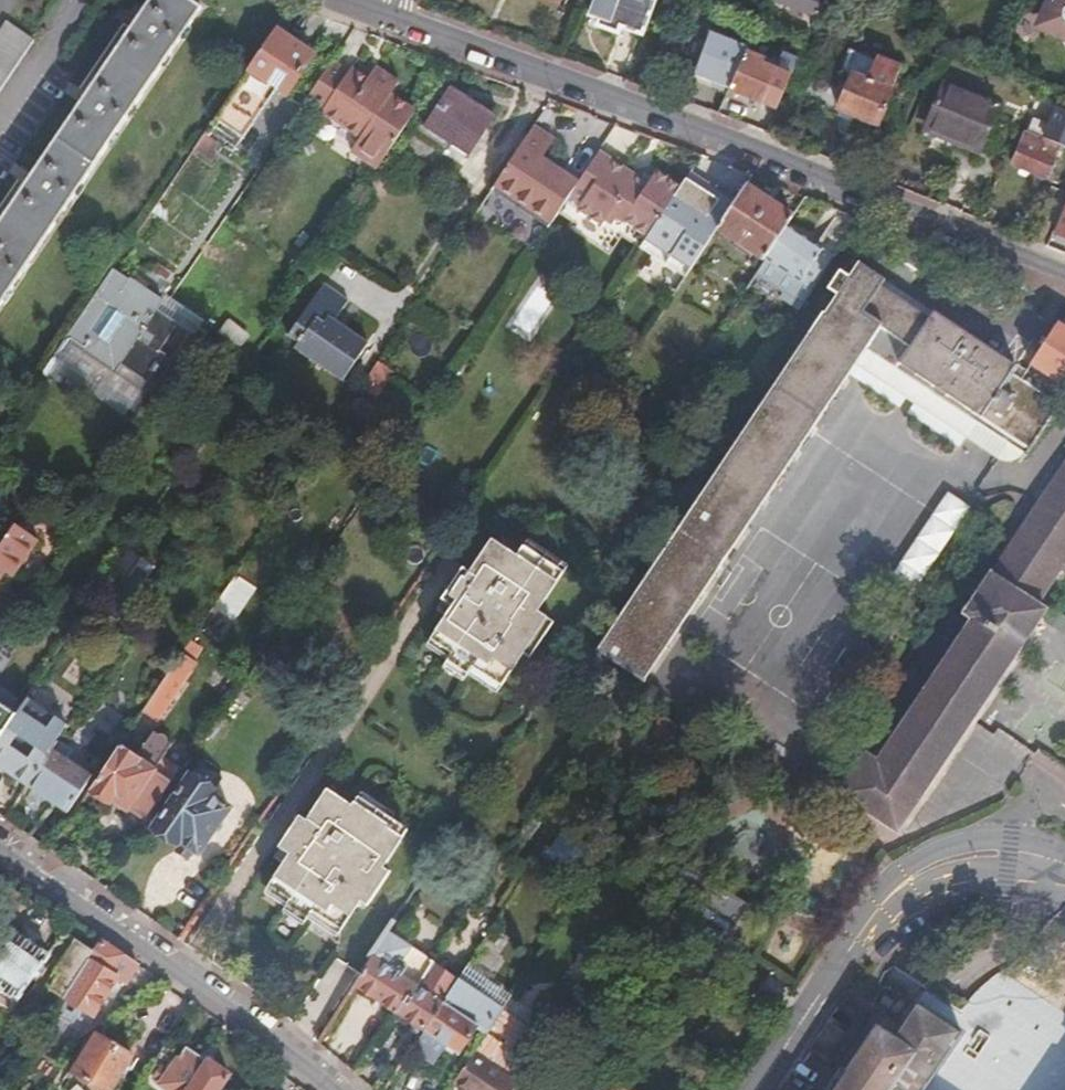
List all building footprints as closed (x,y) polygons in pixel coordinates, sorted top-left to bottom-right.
[(0,219),(0,301),(202,8),(190,0),(151,0),(0,219)] [(625,22),(645,29),(657,0),(599,0),(595,9),(602,13),(625,22)] [(816,10),(820,0),(792,0),(816,10)] [(1045,1),(1048,8),(1041,10),(1049,29),(1055,28),(1061,30),(1064,35),(1064,36),(1064,0),(1045,0),(1045,1)] [(623,27),(625,22),(602,13),(600,18),(623,27)] [(20,30),(8,23),(0,35),(0,59),(20,30)] [(696,69),(732,83),(748,45),(750,40),(714,25),(696,68),(696,69)] [(20,30),(0,59),(0,93),(36,40),(20,30)] [(313,56),(275,30),(248,69),(205,133),(234,153),(278,89),(286,95),(313,56)] [(839,40),(822,33),(818,43),(835,50),(839,40)] [(851,119),(855,109),(878,119),(892,86),(903,59),(879,49),(878,53),(849,41),(840,65),(845,67),(853,70),(850,78),(837,72),(823,107),(851,119)] [(835,50),(818,43),(814,54),(831,61),(835,50)] [(794,64),(748,45),(732,83),(730,87),(776,106),(794,64)] [(333,61),(305,101),(360,138),(352,150),(378,168),(416,111),(389,93),(397,81),(375,66),(366,78),(350,67),(347,72),(333,61)] [(696,68),(689,65),(686,72),(729,90),(730,87),(732,83),(696,69),(696,68)] [(926,121),(982,145),(1000,103),(944,79),(926,121)] [(451,86),(425,124),(466,151),(493,113),(451,86)] [(1045,133),(1057,139),(1064,142),(1064,105),(1058,102),(1045,133)] [(980,151),(982,145),(926,121),(923,127),(980,151)] [(1045,133),(1024,125),(1010,158),(1044,172),(1057,139),(1045,133)] [(482,199),(540,237),(550,223),(557,212),(576,184),(535,158),(548,138),(530,127),(482,199)] [(612,238),(636,254),(641,247),(645,242),(684,184),(653,163),(638,168),(633,174),(624,168),(627,164),(622,161),(612,155),(609,159),(607,158),(598,152),(576,184),(557,212),(569,220),(564,227),(588,243),(593,236),(599,240),(612,238)] [(736,196),(694,168),(692,172),(715,187),(712,192),(730,205),(736,196)] [(684,184),(645,242),(657,251),(645,267),(666,282),(674,287),(719,222),(730,205),(712,192),(715,187),(692,172),(684,184)] [(1055,218),(1064,194),(1064,187),(1049,180),(1037,209),(1055,218)] [(719,222),(763,253),(784,225),(790,215),(745,184),(736,196),(730,205),(719,222)] [(1053,223),(1064,228),(1064,194),(1055,218),(1053,223)] [(784,225),(763,253),(798,278),(811,287),(858,217),(830,205),(806,240),(784,225)] [(632,260),(636,254),(612,238),(599,240),(593,236),(588,243),(564,227),(569,220),(557,212),(550,223),(576,240),(572,246),(599,265),(612,246),(632,260)] [(976,426),(1025,458),(1058,407),(1019,382),(1008,376),(1015,365),(932,312),(926,321),(877,289),(883,280),(855,263),(593,653),(642,686),(854,370),(966,442),(976,426)] [(114,267),(64,341),(89,358),(133,295),(124,289),(131,279),(114,267)] [(666,282),(645,267),(641,272),(663,287),(666,282)] [(321,283),(286,335),(295,342),(291,348),(336,378),(363,339),(331,319),(345,299),(321,283)] [(133,295),(89,358),(112,374),(118,366),(156,310),(162,301),(147,291),(140,300),(133,295)] [(533,332),(548,304),(530,295),(515,322),(533,332)] [(156,310),(118,366),(143,383),(163,354),(157,350),(176,324),(156,310)] [(1058,323),(1029,366),(1059,386),(1064,378),(1064,328),(1058,323)] [(373,359),(355,387),(370,398),(379,395),(383,383),(391,371),(373,359)] [(834,800),(892,838),(1042,615),(1032,608),(1064,558),(1064,460),(962,615),(969,620),(872,767),(862,760),(834,800)] [(909,592),(966,505),(944,491),(887,578),(909,592)] [(8,526),(0,537),(0,570),(7,574),(29,541),(8,526)] [(458,595),(451,605),(437,626),(458,641),(454,646),(474,660),(476,657),(482,660),(504,675),(525,645),(531,649),(555,615),(548,610),(569,578),(553,567),(557,563),(523,539),(520,544),(496,527),(474,560),(465,572),(460,569),(447,587),(458,595)] [(529,532),(523,539),(557,563),(559,559),(562,555),(555,550),(529,532)] [(469,556),(460,569),(465,572),(474,560),(469,556)] [(559,559),(557,563),(553,567),(569,578),(575,571),(559,559)] [(238,575),(213,616),(231,627),(257,586),(238,575)] [(441,597),(451,605),(458,595),(447,587),(441,597)] [(458,641),(437,626),(432,634),(452,648),(454,646),(458,641)] [(1,633),(0,635),(0,659),(13,641),(1,633)] [(202,648),(187,637),(168,665),(179,673),(168,690),(165,688),(157,699),(149,694),(113,748),(152,774),(124,813),(139,823),(164,784),(182,754),(153,734),(199,665),(193,661),(202,648)] [(470,666),(474,660),(454,646),(452,648),(450,652),(470,666)] [(502,679),(504,675),(482,660),(476,657),(474,660),(479,664),(502,679)] [(179,673),(168,665),(149,694),(157,699),(165,688),(168,690),(179,673)] [(12,713),(0,705),(0,730),(12,713)] [(0,730),(0,772),(22,787),(48,748),(53,741),(12,713),(0,730)] [(48,748),(22,787),(59,813),(86,773),(48,748)] [(108,803),(124,813),(152,774),(113,748),(83,792),(105,807),(108,803)] [(187,776),(207,790),(216,777),(196,763),(187,776)] [(206,793),(207,790),(187,776),(151,829),(174,846),(177,841),(195,853),(226,807),(206,793)] [(289,852),(282,861),(268,882),(288,896),(285,901),(306,916),(309,911),(312,913),(322,920),(336,930),(355,902),(362,906),(385,872),(379,868),(400,836),(395,833),(383,825),(385,822),(386,820),(378,815),(353,797),(349,803),(325,786),(303,817),(295,830),(290,827),(278,844),(289,852)] [(358,789),(353,797),(378,815),(386,820),(389,817),(392,812),(383,807),(358,789)] [(299,814),(290,827),(295,830),(303,817),(299,814)] [(389,817),(386,820),(385,822),(383,825),(395,833),(400,836),(405,829),(389,817)] [(580,877),(592,858),(563,840),(551,857),(580,877)] [(271,854),(282,861),(289,852),(278,844),(271,854)] [(724,926),(742,899),(668,850),(656,867),(677,881),(671,890),(684,899),(690,890),(699,896),(693,905),(724,926)] [(586,881),(599,862),(592,858),(580,877),(586,881)] [(288,896),(268,882),(263,890),(283,904),(285,901),(288,896)] [(768,916),(742,899),(724,926),(749,943),(768,916)] [(301,923),(306,916),(285,901),(283,904),(280,909),(293,917),(301,923)] [(333,934),(336,930),(322,920),(312,913),(309,911),(306,916),(309,918),(319,925),(333,934)] [(15,1017),(26,1000),(23,998),(51,954),(0,922),(0,1007),(15,1017)] [(431,961),(388,933),(353,988),(394,1014),(414,985),(431,961)] [(61,993),(91,943),(76,934),(47,984),(61,993)] [(133,962),(95,937),(91,943),(61,993),(55,1003),(86,1022),(114,976),(122,980),(133,962)] [(414,985),(394,1014),(421,1031),(457,979),(431,961),(414,985)] [(457,979),(421,1031),(456,1054),(473,1026),(483,1033),(499,1009),(500,1008),(457,979)] [(932,1076),(953,1044),(963,1030),(916,999),(892,1037),(871,1023),(842,1068),(837,1066),(820,1089),(923,1089),(932,1076)] [(448,1083),(459,1089),(508,1089),(521,1071),(511,1064),(516,1057),(507,1051),(524,1026),(499,1009),(483,1033),(448,1083)] [(66,1081),(81,1089),(91,1089),(96,1082),(108,1089),(132,1051),(98,1030),(66,1081)] [(152,1075),(176,1089),(213,1089),(225,1070),(184,1043),(168,1067),(160,1062),(152,1075)] [(546,1087),(521,1071),(508,1089),(545,1089),(546,1087)] [(610,1086),(594,1076),(585,1089),(607,1089),(610,1086)]
